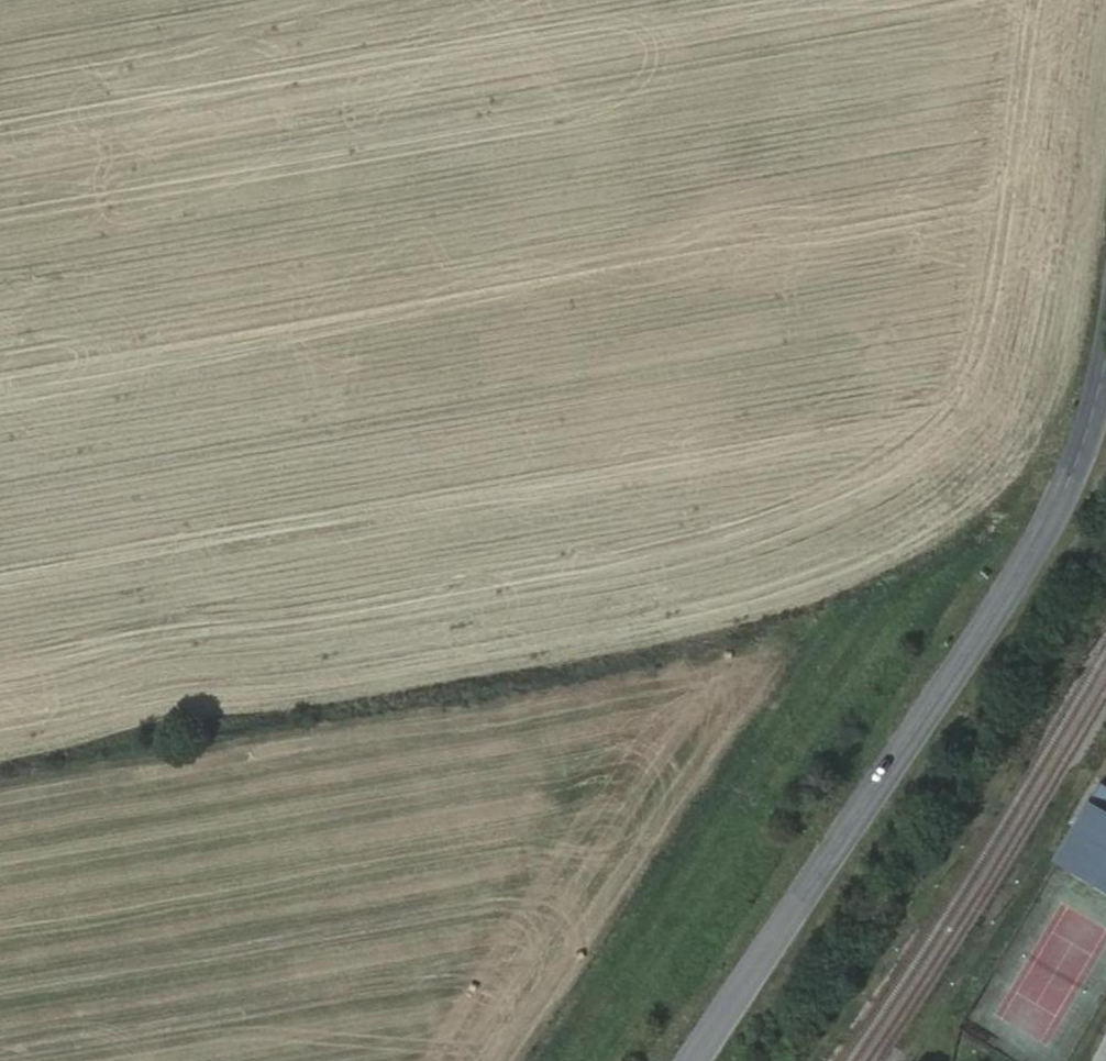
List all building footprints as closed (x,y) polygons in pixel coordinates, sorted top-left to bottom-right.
[(1094,787),(1051,864),(1105,896),(1105,793),(1094,787)]
